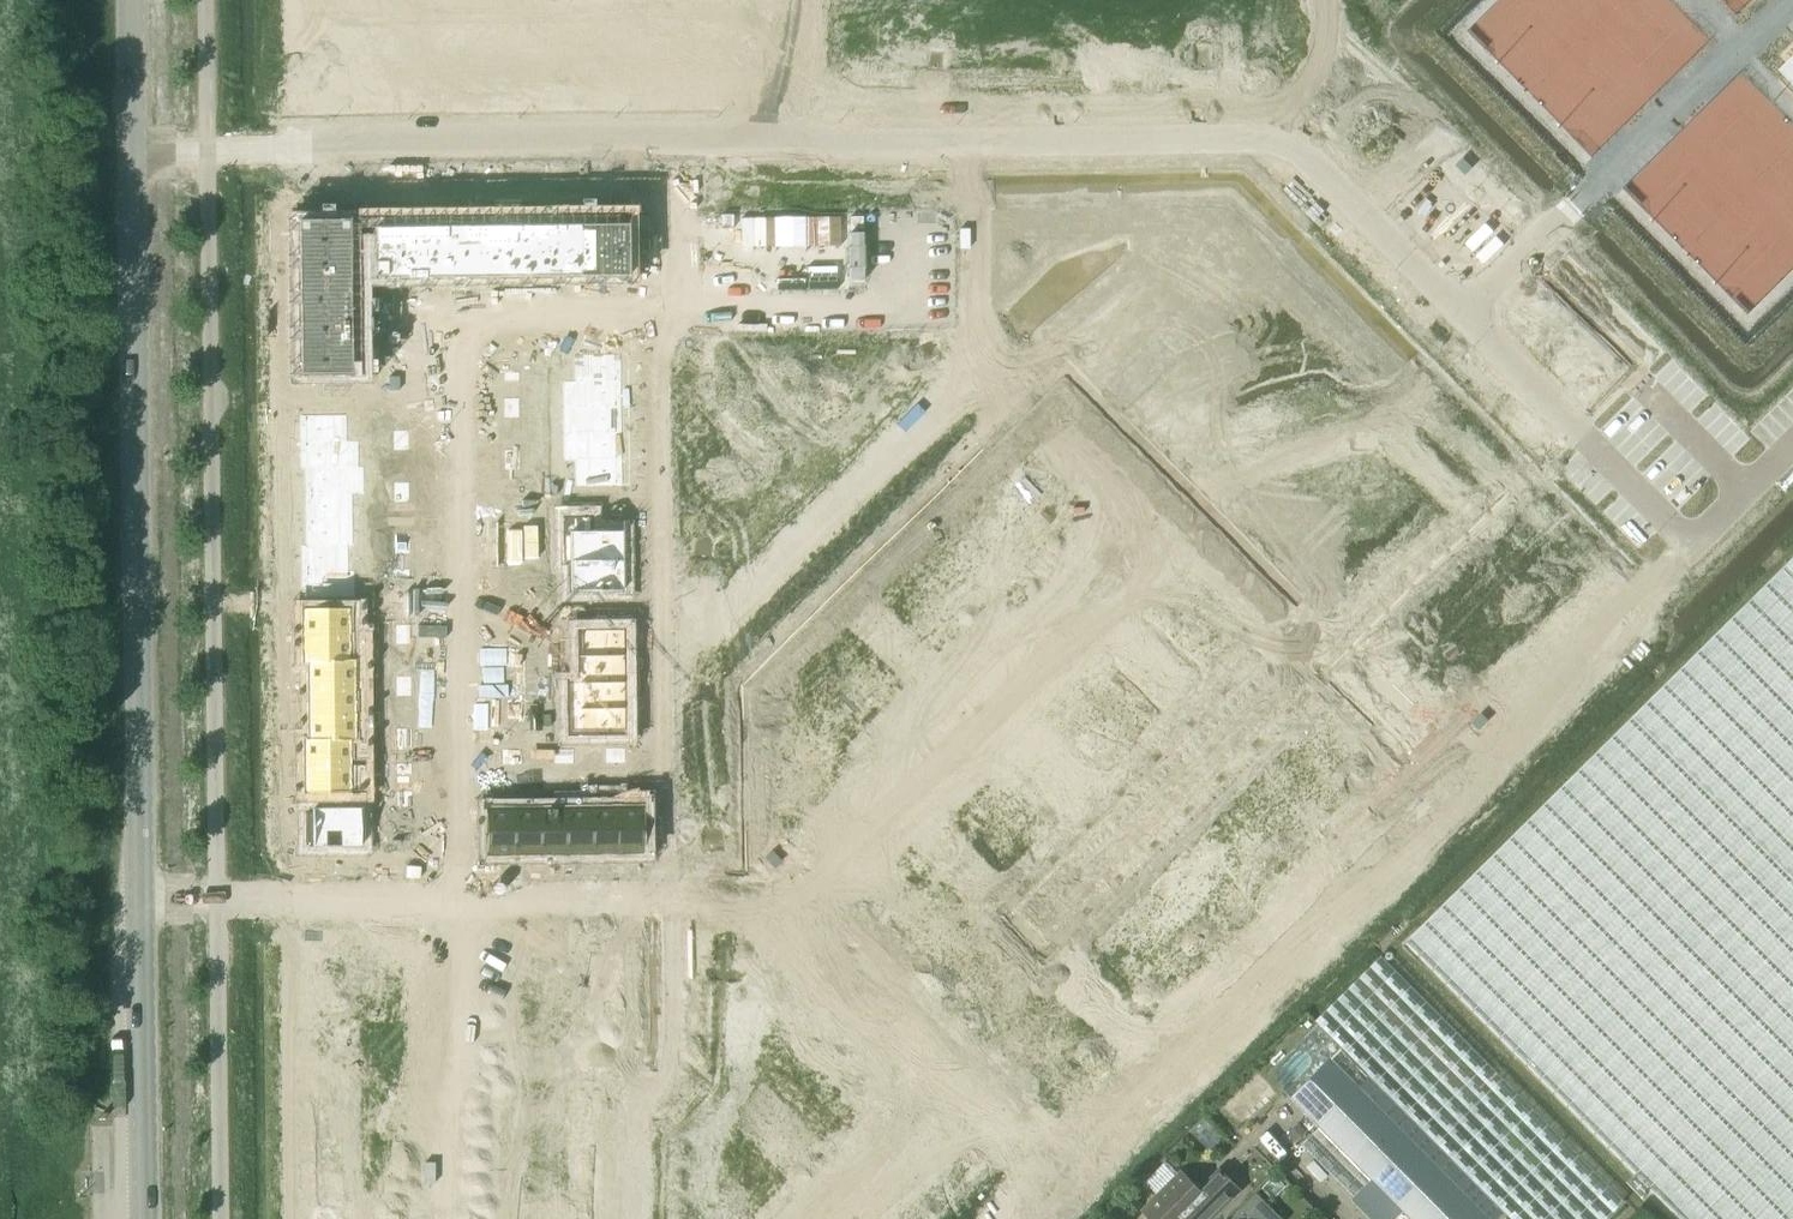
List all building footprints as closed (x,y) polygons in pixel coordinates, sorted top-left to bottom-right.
[(350,218),(296,218),(296,374),(299,374),(350,374),(350,276),(385,276),(385,279),(629,279),(629,225),(372,225),(372,232),(350,232),(350,218)] [(621,353),(573,353),(574,381),(622,380),(621,353)] [(518,354),(504,354),(504,364),(518,363),(518,354)] [(622,380),(574,381),(574,406),(622,406),(622,380)] [(519,398),(504,398),(504,407),(519,407),(519,398)] [(622,406),(574,406),(574,432),(622,432),(622,406)] [(519,407),(504,407),(504,417),(519,417),(519,407)] [(348,413),(299,414),(300,441),(348,441),(348,413)] [(408,430),(393,430),(393,440),(408,440),(408,430)] [(622,432),(574,432),(574,458),(623,458),(622,432)] [(408,440),(393,440),(394,450),(408,449),(408,440)] [(348,441),(300,441),(300,467),(305,467),(348,466),(348,441)] [(519,449),(505,449),(505,459),(519,459),(519,449)] [(623,458),(574,458),(575,486),(623,485),(623,458)] [(519,459),(505,459),(505,469),(519,469),(519,459)] [(1005,463),(985,483),(1023,522),(1053,492),(1038,476),(1028,486),(1005,463)] [(348,466),(305,467),(305,493),(353,492),(353,466),(348,466)] [(408,482),(394,482),(394,492),(408,492),(408,482)] [(985,483),(965,503),(988,526),(977,536),(993,552),(1023,522),(985,483)] [(353,492),(305,493),(306,519),(354,518),(353,492)] [(408,492),(394,492),(394,501),(409,501),(408,492)] [(591,516),(570,516),(571,561),(624,560),(623,530),(591,530),(591,516)] [(354,518),(306,519),(306,545),(349,544),(354,544),(354,518)] [(409,534),(395,534),(395,544),(409,543),(409,534)] [(409,543),(395,544),(395,553),(409,553),(409,543)] [(306,545),(301,545),(301,571),(349,570),(349,544),(306,545)] [(923,544),(903,564),(941,603),(971,573),(956,557),(946,567),(923,544)] [(1658,1193),(1792,1059),(1792,549),(1710,631),(1402,936),(1658,1193)] [(1185,559),(1179,566),(1189,576),(1196,569),(1185,559)] [(624,560),(571,561),(571,605),(591,604),(591,590),(624,590),(624,560)] [(1179,566),(1172,572),(1182,583),(1189,576),(1179,566)] [(409,569),(395,570),(395,579),(409,579),(409,569)] [(349,570),(301,571),(302,598),(350,597),(349,570)] [(1149,596),(1142,602),(1152,613),(1159,606),(1149,596)] [(1142,602),(1135,609),(1145,619),(1152,613),(1142,602)] [(350,607),(302,608),(302,635),(350,634),(350,607)] [(410,624),(396,624),(396,634),(410,634),(410,624)] [(1201,625),(1183,643),(1216,677),(1234,659),(1201,625)] [(624,628),(576,629),(577,656),(625,655),(624,628)] [(350,634),(302,635),(302,661),(307,661),(350,660),(350,634)] [(410,634),(396,634),(396,643),(410,643),(410,634)] [(1103,640),(1096,647),(1107,657),(1113,651),(1103,640)] [(1183,643),(1163,663),(1197,696),(1216,677),(1183,643)] [(521,647),(507,647),(507,657),(522,657),(521,647)] [(625,655),(577,656),(577,682),(625,681),(625,655)] [(522,657),(507,657),(507,666),(522,666),(522,657)] [(1084,659),(1078,666),(1088,676),(1095,669),(1084,659)] [(350,660),(307,661),(307,687),(355,686),(355,660),(350,660)] [(1078,666),(1071,672),(1081,683),(1088,676),(1078,666)] [(411,676),(396,676),(396,686),(411,686),(411,676)] [(625,681),(577,682),(577,708),(625,707),(625,681)] [(355,686),(307,687),(308,713),(356,712),(355,686)] [(411,686),(396,686),(396,695),(411,695),(411,686)] [(1137,689),(1118,707),(1152,741),(1170,722),(1137,689)] [(1047,695),(1041,702),(1051,712),(1058,706),(1047,695)] [(522,699),(508,699),(508,709),(522,708),(522,699)] [(1041,702),(1034,709),(1044,719),(1051,712),(1041,702)] [(625,707),(577,708),(578,735),(626,735),(625,707)] [(1118,707),(1100,725),(1133,759),(1152,741),(1118,707)] [(522,708),(508,709),(508,718),(522,718),(522,708)] [(356,712),(308,713),(308,739),(351,738),(356,738),(356,712)] [(1100,725),(1082,743),(1115,777),(1133,759),(1100,725)] [(411,728),(397,728),(397,737),(411,737),(411,728)] [(411,737),(397,737),(397,747),(411,747),(411,737)] [(308,739),(303,739),(304,764),(352,764),(351,738),(308,739)] [(808,746),(768,746),(768,796),(809,796),(808,746)] [(563,748),(554,748),(554,763),(564,763),(563,748)] [(573,748),(563,748),(564,763),(573,763),(573,748)] [(615,748),(606,748),(606,762),(615,762),(615,748)] [(625,748),(615,748),(615,762),(625,762),(625,748)] [(512,749),(502,749),(502,763),(512,763),(512,749)] [(521,749),(512,749),(512,763),(521,763),(521,749)] [(989,753),(983,759),(993,770),(1000,763),(989,753)] [(838,758),(828,768),(838,779),(848,769),(838,758)] [(983,759),(976,766),(986,776),(993,770),(983,759)] [(412,763),(397,763),(397,773),(412,773),(412,763)] [(352,764),(304,764),(304,792),(352,791),(352,764)] [(953,789),(946,796),(956,806),(963,800),(953,789)] [(946,796),(939,802),(949,813),(956,806),(946,796)] [(1024,801),(1005,819),(1038,853),(1057,834),(1024,801)] [(616,805),(590,806),(591,854),(616,853),(616,805)] [(643,805),(616,805),(616,853),(644,853),(643,805)] [(360,806),(311,807),(312,846),(361,846),(360,806)] [(512,806),(485,807),(485,855),(513,854),(512,806)] [(538,806),(512,806),(513,854),(539,854),(538,806)] [(564,806),(538,806),(539,854),(565,854),(564,806)] [(590,806),(564,806),(565,854),(591,854),(590,806)] [(958,963),(936,986),(957,1007),(995,969),(964,937),(948,953),(958,963)] [(547,986),(533,986),(533,1009),(578,1008),(578,953),(547,954),(547,986)] [(609,953),(578,953),(578,1008),(624,1008),(623,985),(609,985),(609,983),(609,953)] [(1318,1022),(1345,1049),(1370,1075),(1506,1212),(1513,1218),(1607,1218),(1624,1201),(1382,955),(1316,1020),(1318,1022)] [(995,969),(957,1007),(978,1029),(1001,1007),(1011,1017),(1027,1002),(995,969)] [(363,985),(309,986),(309,1017),(341,1016),(341,1031),(364,1031),(363,985)] [(1041,1047),(1019,1070),(1040,1092),(1079,1053),(1047,1021),(1031,1037),(1041,1047)] [(1268,1074),(1292,1098),(1345,1049),(1318,1022),(1268,1074)] [(1370,1075),(1345,1049),(1292,1098),(1320,1126),(1370,1075)] [(1658,1193),(1684,1218),(1792,1218),(1792,1059),(1658,1193)] [(415,1064),(400,1064),(401,1073),(415,1073),(415,1064)] [(599,1069),(551,1070),(551,1097),(599,1096),(599,1069)] [(415,1073),(401,1073),(401,1083),(415,1082),(415,1073)] [(1506,1212),(1370,1075),(1320,1126),(1321,1127),(1373,1180),(1355,1197),(1377,1218),(1383,1218),(1397,1205),(1412,1218),(1499,1218),(1506,1212)] [(503,1088),(489,1088),(489,1098),(503,1098),(503,1088)] [(765,1091),(754,1101),(761,1108),(771,1097),(765,1091)] [(599,1096),(551,1097),(552,1123),(599,1122),(599,1096)] [(771,1097),(761,1108),(768,1114),(778,1104),(771,1097)] [(503,1098),(489,1098),(489,1107),(503,1107),(503,1098)] [(416,1115),(401,1116),(401,1125),(416,1125),(416,1115)] [(599,1122),(552,1123),(552,1148),(552,1149),(595,1148),(600,1148),(599,1122)] [(416,1125),(401,1125),(401,1134),(416,1134),(416,1125)] [(1312,1135),(1303,1144),(1336,1177),(1355,1197),(1373,1180),(1321,1127),(1312,1135)] [(801,1128),(791,1138),(797,1145),(808,1134),(801,1128)] [(808,1134),(797,1145),(804,1151),(814,1141),(808,1134)] [(504,1140),(489,1140),(489,1150),(504,1149),(504,1140)] [(552,1149),(547,1149),(547,1175),(595,1174),(595,1150),(595,1148),(552,1149)] [(504,1149),(489,1150),(489,1159),(504,1159),(504,1149)] [(826,1153),(816,1163),(822,1170),(832,1160),(826,1153)] [(1144,1210),(1154,1218),(1190,1218),(1196,1213),(1203,1218),(1214,1218),(1242,1190),(1220,1168),(1200,1188),(1183,1171),(1180,1174),(1178,1172),(1167,1161),(1166,1160),(1146,1181),(1146,1182),(1152,1188),(1155,1185),(1160,1190),(1162,1192),(1159,1195),(1144,1210)] [(416,1167),(402,1167),(402,1177),(416,1177),(416,1167)] [(595,1174),(547,1175),(548,1202),(595,1202),(595,1174)] [(504,1175),(490,1175),(490,1185),(504,1185),(504,1175)] [(416,1177),(402,1177),(402,1186),(416,1186),(416,1177)] [(1232,1218),(1233,1218),(1284,1218),(1258,1193),(1232,1218)] [(750,1209),(760,1218),(762,1218),(771,1209),(761,1199),(750,1209)] [(741,1218),(759,1218),(750,1210),(741,1218)]
